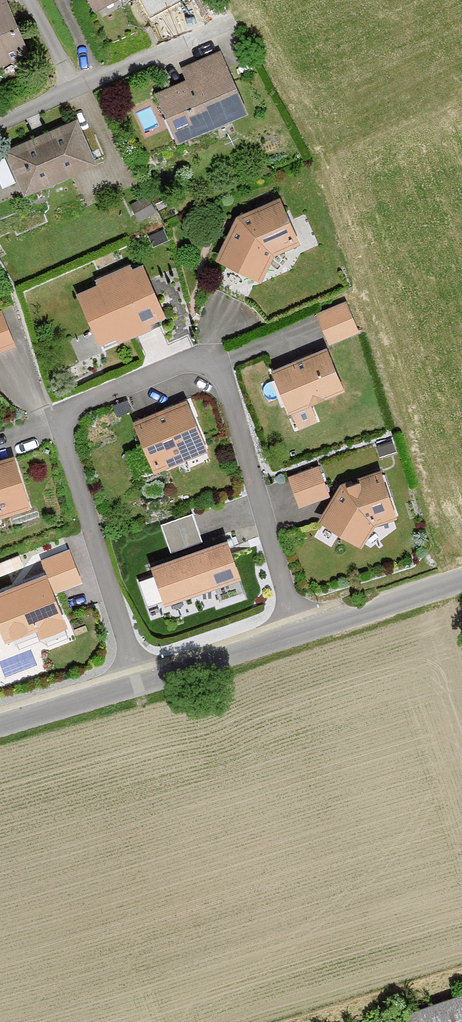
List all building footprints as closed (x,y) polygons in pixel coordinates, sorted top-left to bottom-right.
[(30,57),(6,0),(0,0),(0,69),(30,57)] [(99,14),(124,0),(91,0),(99,14)] [(231,69),(224,54),(187,72),(193,84),(160,100),(170,121),(181,116),(193,140),(244,115),(224,73),(231,69)] [(78,124),(7,156),(26,197),(96,166),(78,124)] [(301,242),(280,199),(236,218),(215,259),(260,280),(272,255),(301,242)] [(167,321),(144,271),(134,276),(130,269),(99,283),(102,290),(80,299),(103,349),(121,340),(125,347),(153,334),(150,328),(167,321)] [(344,302),(317,312),(328,341),(355,331),(344,302)] [(2,313),(0,314),(0,355),(16,349),(2,313)] [(325,348),(272,370),(289,412),(342,390),(325,348)] [(188,401),(134,423),(152,469),(206,448),(188,401)] [(0,461),(0,518),(31,508),(14,458),(0,461)] [(297,506),(329,495),(319,464),(286,475),(297,506)] [(394,512),(382,473),(341,486),(320,526),(358,546),(372,519),(394,512)] [(163,519),(171,545),(204,534),(195,509),(163,519)] [(228,540),(150,565),(162,606),(241,579),(228,540)] [(55,588),(84,576),(70,543),(41,556),(55,588)] [(0,593),(0,634),(4,645),(37,633),(40,641),(69,629),(47,574),(0,593)] [(375,1021),(461,1021),(461,991),(375,1021)]
